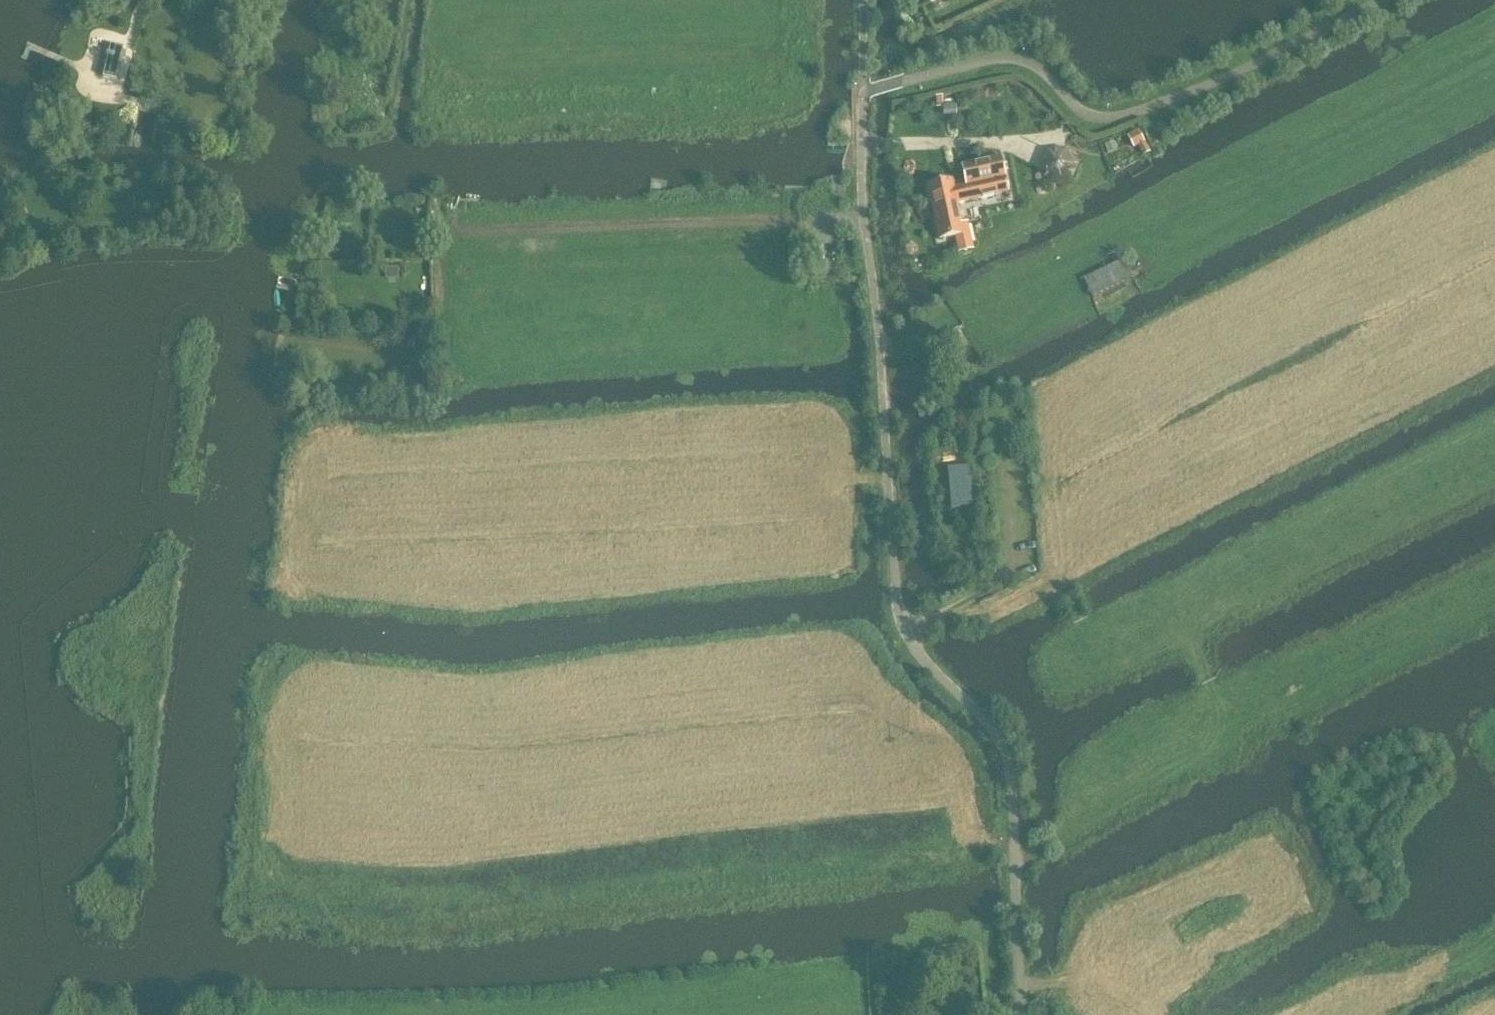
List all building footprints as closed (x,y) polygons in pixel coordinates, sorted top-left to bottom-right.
[(96,75),(104,77),(115,80),(116,79),(115,78),(122,48),(123,49),(123,48),(111,45),(104,43),(96,75)] [(943,107),(943,116),(957,115),(956,104),(943,105),(942,96),(937,96),(937,107),(943,107)] [(1139,147),(1144,156),(1151,152),(1145,142),(1138,131),(1128,137),(1134,149),(1139,147)] [(1050,187),(1071,185),(1077,164),(1064,149),(1043,151),(1036,170),(1050,187)] [(956,181),(930,187),(941,243),(958,239),(961,254),(974,252),(968,225),(964,225),(960,204),(1009,194),(1006,179),(1007,179),(1003,158),(964,166),(969,187),(958,189),(956,181)] [(413,223),(413,235),(423,235),(422,222),(413,223)] [(1092,299),(1127,282),(1117,262),(1082,279),(1092,299)] [(399,269),(385,269),(386,280),(399,280),(399,269)] [(411,340),(410,350),(419,350),(420,341),(411,340)] [(950,493),(951,509),(972,507),(968,467),(958,468),(960,493),(950,493)]
